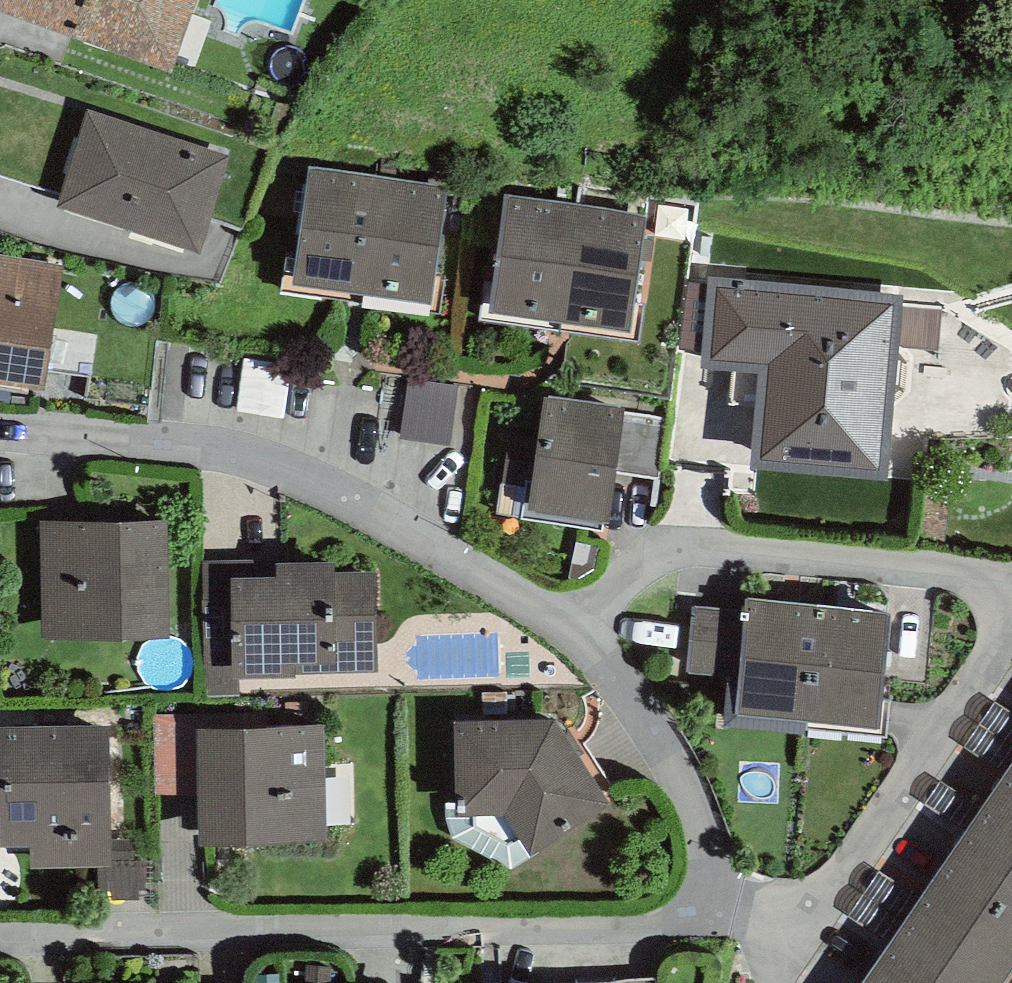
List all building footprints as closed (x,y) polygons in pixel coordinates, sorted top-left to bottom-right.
[(171,72),(197,0),(0,0),(0,11),(171,72)] [(230,155),(86,111),(56,207),(200,251),(230,155)] [(360,294),(376,176),(309,166),(293,285),(360,294)] [(376,176),(360,294),(430,304),(446,185),(376,176)] [(558,321),(575,203),(508,193),(491,312),(558,321)] [(575,203),(558,321),(628,331),(645,213),(575,203)] [(0,255),(0,385),(44,392),(64,265),(0,255)] [(903,295),(709,278),(708,284),(702,356),(701,369),(757,374),(749,470),(887,482),(903,295)] [(702,356),(708,284),(686,281),(680,349),(702,356)] [(458,387),(406,379),(398,438),(450,445),(458,387)] [(625,409),(543,397),(527,512),(609,523),(616,473),(624,412),(625,409)] [(667,419),(624,412),(616,473),(659,479),(667,419)] [(166,520),(40,522),(42,638),(168,636),(166,520)] [(231,578),(253,578),(253,560),(202,560),(203,696),(239,696),(239,680),(232,680),(231,578)] [(253,578),(231,578),(232,680),(239,680),(296,679),(296,674),(377,673),(375,572),(334,573),(334,562),(276,563),(276,577),(253,578)] [(807,723),(817,606),(747,600),(746,612),(739,679),(736,716),(807,723)] [(739,679),(746,612),(693,606),(687,674),(739,679)] [(817,606),(807,723),(878,729),(889,612),(817,606)] [(196,714),(152,715),(154,795),(199,794),(197,728),(196,714)] [(554,719),(453,722),(455,801),(465,800),(466,817),(504,814),(530,857),(609,807),(554,719)] [(323,725),(197,728),(199,794),(199,846),(326,843),(323,725)] [(0,728),(0,847),(30,847),(30,869),(111,868),(109,726),(0,728)] [(979,811),(1011,833),(1011,764),(979,811)] [(1011,916),(1011,833),(979,811),(941,868),(1011,916)] [(1011,977),(1011,916),(941,868),(903,925),(989,982),(1008,982),(1011,977)] [(903,925),(863,982),(865,982),(989,982),(903,925)]
